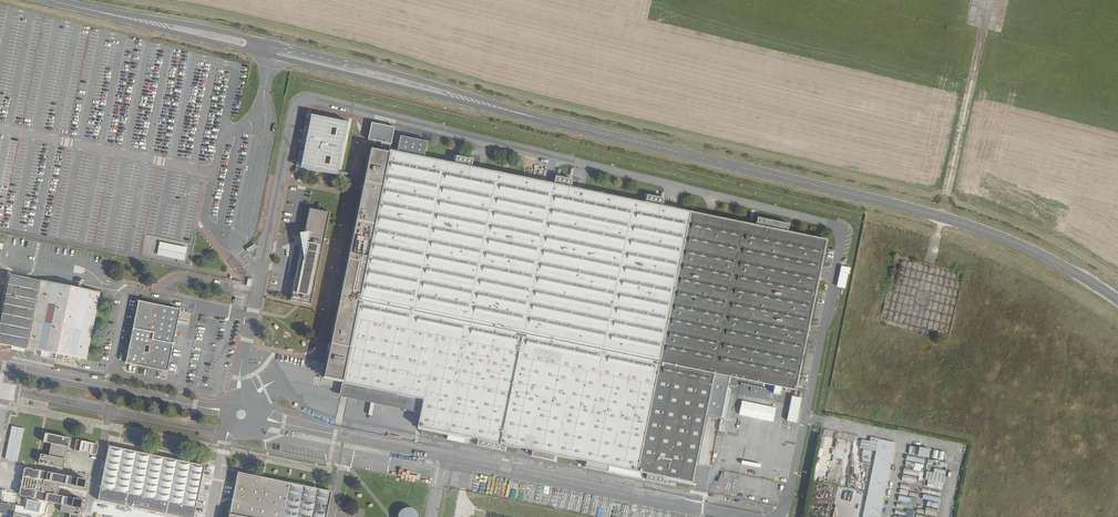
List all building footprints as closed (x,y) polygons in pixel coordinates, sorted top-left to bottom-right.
[(310,116),(299,169),(336,177),(347,124),(310,116)] [(369,148),(323,376),(341,380),(339,389),(421,406),(416,426),(477,439),(476,445),(498,449),(500,443),(531,450),(530,456),(553,460),(554,455),(587,461),(586,467),(607,471),(609,466),(646,474),(646,479),(662,483),(664,478),(692,483),(706,415),(721,417),(729,376),(796,390),(802,361),(827,239),(788,231),(790,223),(758,217),(757,224),(663,205),(664,198),(647,194),(645,201),(571,186),(572,179),(555,176),(554,183),(471,166),(472,158),(456,155),(454,163),(423,156),(426,142),(399,136),(396,150),(388,149),(393,127),(369,122),(366,139),(380,143),(380,146),(384,147),(383,150),(369,148)] [(308,208),(289,299),(309,303),(328,212),(308,208)] [(185,261),(187,248),(160,242),(157,255),(185,261)] [(36,349),(43,350),(42,355),(49,356),(49,351),(87,358),(101,292),(10,274),(0,321),(0,344),(26,349),(26,347),(36,349)] [(139,300),(126,362),(168,370),(181,308),(139,300)] [(787,421),(797,423),(802,398),(792,396),(787,421)] [(10,426),(4,458),(17,461),(23,428),(10,426)] [(40,454),(38,463),(63,468),(68,438),(44,433),(42,442),(51,444),(48,456),(40,454)] [(76,439),(74,451),(94,454),(96,453),(98,444),(76,439)] [(863,516),(880,516),(895,442),(879,439),(863,516)] [(840,451),(844,451),(845,444),(837,443),(835,454),(840,454),(840,451)] [(908,453),(943,460),(944,451),(910,445),(908,453)] [(98,500),(181,516),(194,516),(204,465),(146,453),(109,446),(98,500)] [(904,468),(902,481),(916,483),(917,476),(921,477),(921,473),(923,464),(915,463),(914,469),(904,468)] [(18,494),(21,497),(25,497),(28,496),(29,497),(31,499),(61,505),(59,512),(70,514),(69,516),(78,516),(82,500),(57,495),(60,484),(84,488),(86,480),(37,470),(34,471),(32,471),(31,468),(24,467),(18,494)] [(332,491),(238,472),(229,516),(326,516),(332,491)] [(360,497),(358,505),(368,507),(369,499),(360,497)] [(13,516),(12,516),(33,516),(36,506),(26,504),(25,508),(0,503),(0,513),(13,516)] [(398,516),(418,516),(417,513),(414,510),(411,509),(407,509),(404,509),(401,512),(399,514),(398,516)] [(898,516),(914,516),(915,511),(907,509),(905,516),(899,515),(898,516)]
